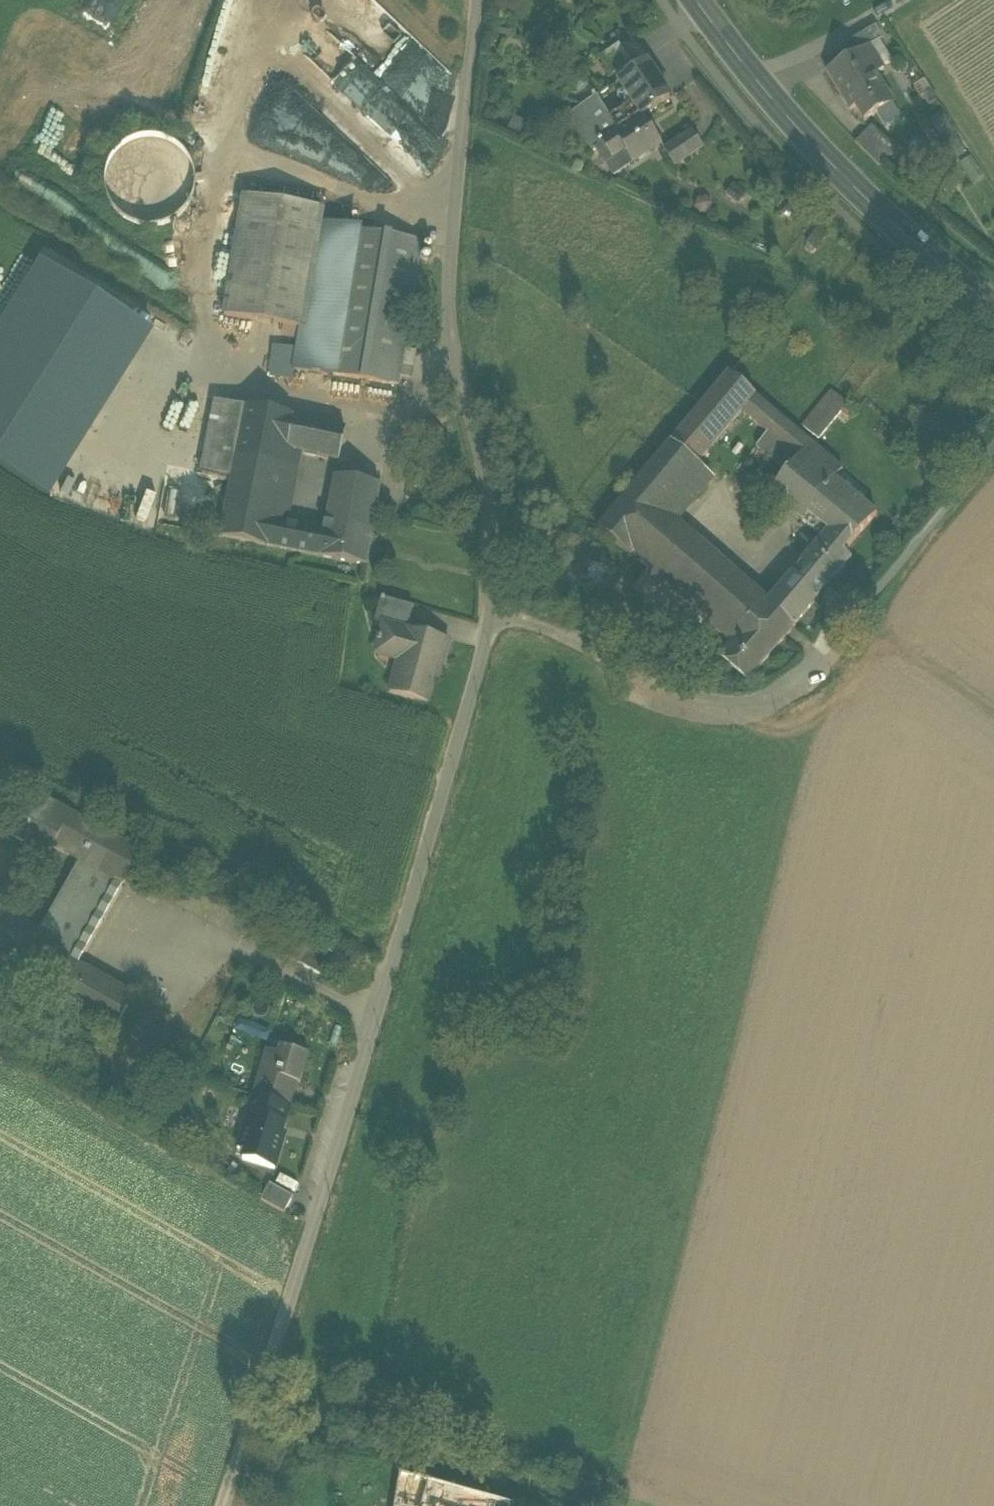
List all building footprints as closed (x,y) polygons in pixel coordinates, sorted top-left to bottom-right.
[(305,8),(311,10),(309,17),(365,67),(395,77),(393,84),(414,91),(421,83),(422,83),(424,77),(433,80),(442,70),(437,69),(359,0),(295,0),(305,8)] [(852,44),(858,54),(860,53),(870,47),(885,38),(878,28),(852,44)] [(619,44),(601,56),(615,77),(633,65),(619,44)] [(883,68),(870,47),(860,53),(873,74),(875,73),(883,68)] [(255,112),(315,160),(336,135),(384,173),(399,153),(380,138),(386,130),(362,111),(367,104),(376,111),(390,93),(359,68),(341,90),(293,51),(272,77),(279,82),(255,112)] [(857,106),(865,120),(893,103),(875,73),(873,74),(860,53),(858,54),(827,73),(849,111),(857,106)] [(618,82),(629,98),(642,118),(643,118),(670,100),(646,64),(618,82)] [(569,115),(593,152),(596,150),(603,146),(602,144),(618,133),(609,119),(609,118),(596,98),(569,115)] [(618,133),(642,118),(629,98),(624,102),(627,107),(609,118),(609,119),(618,133)] [(602,144),(603,146),(612,159),(624,151),(632,164),(633,165),(661,146),(643,118),(642,118),(618,133),(602,144)] [(855,143),(879,167),(895,151),(871,127),(855,143)] [(664,152),(674,168),(703,149),(692,133),(664,152)] [(159,139),(140,139),(124,146),(112,158),(106,172),(105,192),(110,205),(125,221),(141,228),(159,228),(173,222),(185,211),(194,192),(194,174),(188,160),(175,147),(159,139)] [(614,177),(632,164),(624,151),(612,159),(603,146),(596,150),(614,177)] [(282,327),(302,330),(303,330),(321,226),(323,212),(244,199),(224,317),(282,327)] [(356,232),(321,226),(303,330),(302,330),(301,340),(296,371),(332,377),(356,232)] [(332,377),(397,388),(399,376),(403,352),(421,242),(356,232),(332,377)] [(0,327),(0,469),(49,500),(153,334),(40,263),(0,327)] [(281,337),(301,340),(302,330),(282,327),(281,337)] [(403,352),(399,376),(410,378),(415,354),(403,352)] [(598,530),(631,559),(668,515),(704,473),(705,471),(698,465),(741,413),(767,435),(756,447),(787,473),(768,494),(802,522),(835,482),(834,480),(842,470),(775,414),(728,374),(598,530)] [(802,428),(818,441),(847,405),(832,392),(802,428)] [(200,473),(232,479),(246,408),(214,402),(200,473)] [(293,418),(246,408),(232,479),(220,538),(319,558),(324,533),(317,532),(318,524),(309,522),(307,530),(288,526),(272,523),(280,480),(296,484),(302,454),(339,462),(345,430),(292,419),(293,418)] [(668,515),(678,524),(714,481),(704,473),(668,515)] [(325,525),(372,534),(380,485),(335,477),(325,525)] [(288,526),(296,484),(280,480),(272,523),(288,526)] [(802,562),(827,588),(850,561),(842,554),(876,516),(835,482),(802,522),(822,539),(802,562)] [(631,559),(644,570),(680,526),(678,524),(668,515),(631,559)] [(319,558),(366,567),(372,534),(325,525),(324,533),(319,558)] [(768,602),(680,526),(644,570),(651,576),(712,629),(731,645),(768,602)] [(802,562),(791,575),(817,600),(827,588),(802,562)] [(794,626),(817,600),(791,575),(768,602),(794,626)] [(696,647),(712,629),(651,576),(634,594),(696,647)] [(383,625),(407,631),(413,608),(381,599),(374,624),(383,626),(383,625)] [(719,659),(746,683),(794,626),(768,602),(731,645),(719,659)] [(389,693),(427,703),(439,658),(444,660),(449,643),(407,631),(383,625),(383,626),(377,647),(400,654),(389,693)] [(141,854),(48,803),(42,814),(28,806),(10,837),(48,858),(54,849),(79,863),(40,933),(0,911),(0,960),(39,982),(35,988),(114,1033),(134,997),(72,962),(57,954),(101,875),(116,883),(122,887),(141,854)] [(57,954),(72,962),(116,883),(101,875),(57,954)] [(109,898),(79,960),(87,964),(117,902),(109,898)] [(257,1083),(253,1098),(289,1108),(297,1084),(300,1085),(308,1056),(281,1048),(279,1055),(267,1052),(261,1069),(266,1071),(262,1085),(257,1083)] [(281,1135),(289,1108),(253,1098),(247,1118),(252,1119),(247,1135),(242,1133),(237,1150),(245,1152),(243,1161),(274,1171),(285,1136),(281,1135)] [(261,1202),(284,1215),(293,1198),(270,1185),(261,1202)] [(427,1482),(400,1475),(395,1505),(423,1505),(427,1482)] [(427,1482),(423,1505),(510,1505),(511,1504),(427,1482)]
